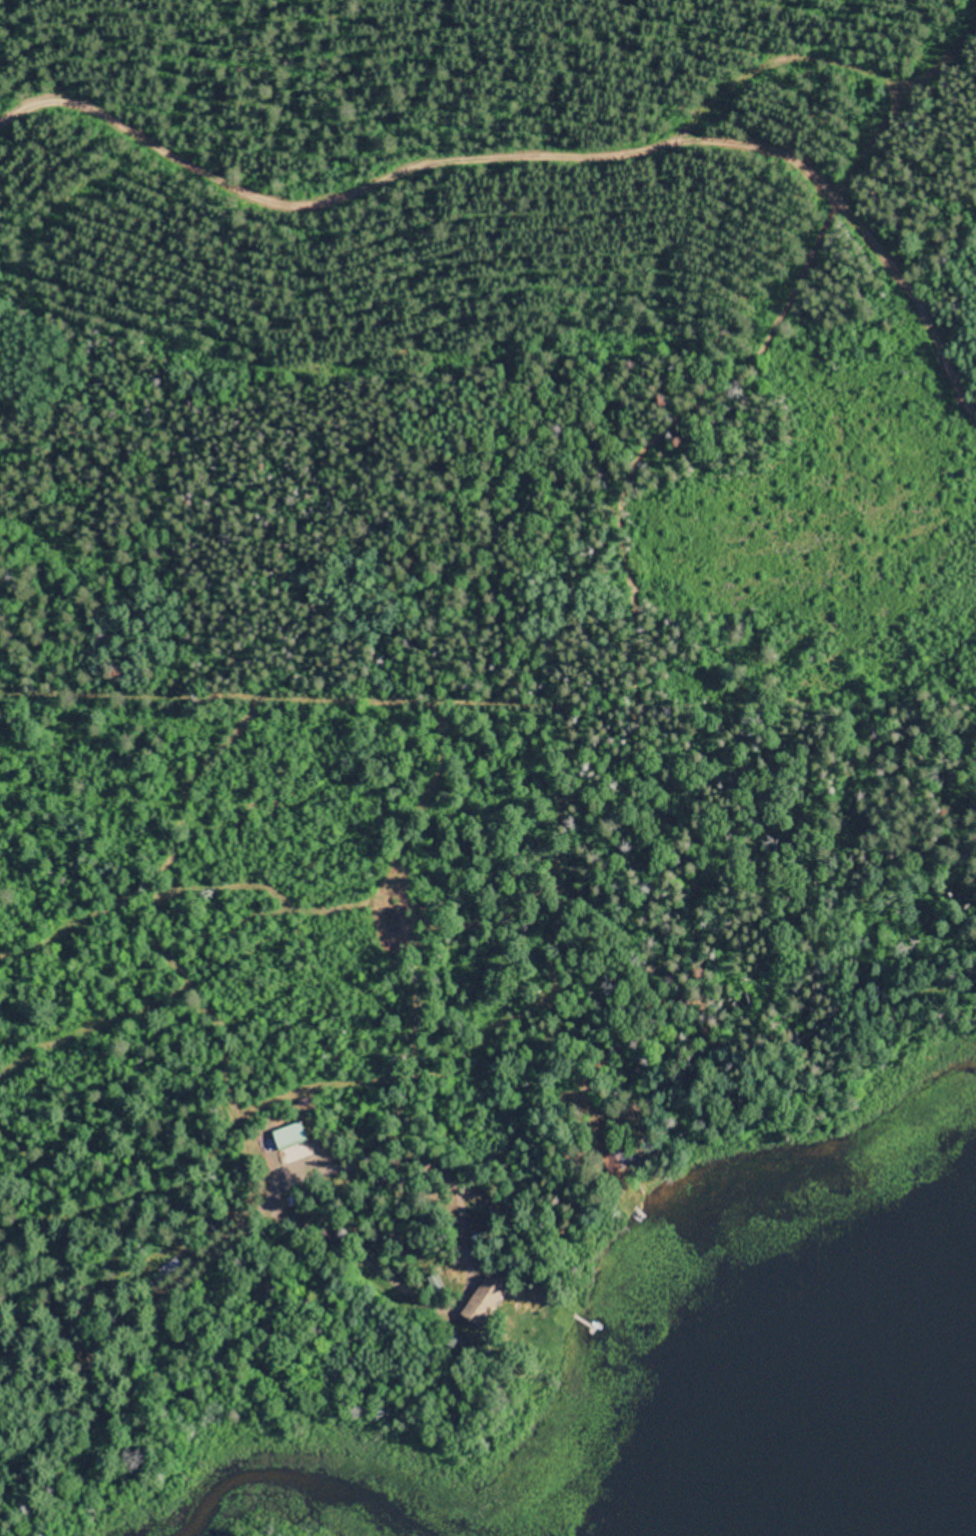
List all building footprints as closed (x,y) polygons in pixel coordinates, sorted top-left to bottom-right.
[(279,1132),(287,1149),(314,1137),(306,1119),(279,1132)] [(625,1153),(622,1147),(607,1154),(616,1171),(641,1159),(635,1148),(625,1153)] [(490,1327),(513,1284),(492,1273),(468,1315),(490,1327)]
